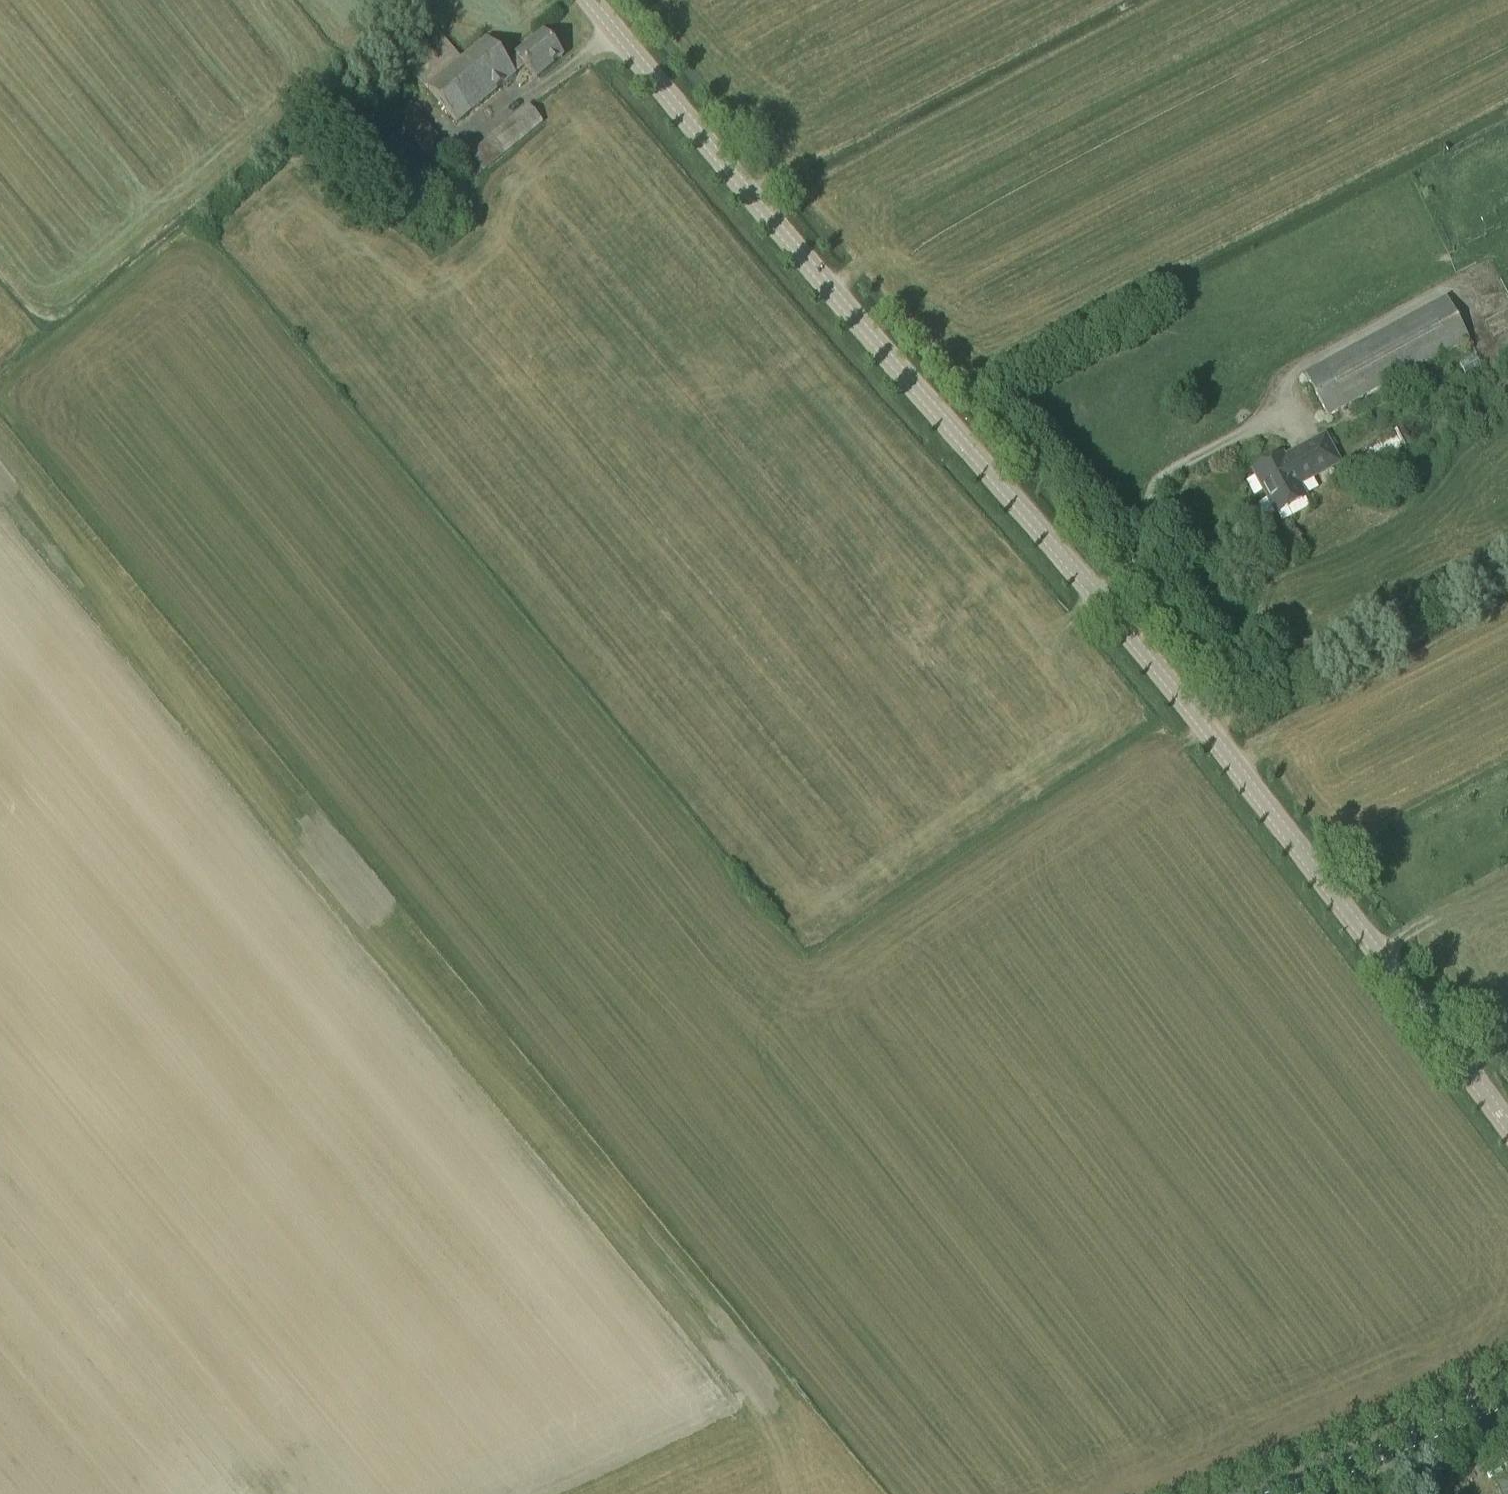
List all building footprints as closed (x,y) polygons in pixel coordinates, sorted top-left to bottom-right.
[(524,67),(535,81),(564,57),(544,33),(515,57),(516,58),(507,65),(486,40),(461,60),(432,24),(398,53),(427,89),(427,88),(457,123),(516,74),(524,67)] [(544,123),(528,106),(491,136),(470,155),(485,173),(506,154),(544,123)] [(1329,416),(1469,340),(1447,298),(1306,374),(1329,416)] [(1300,485),(1341,463),(1326,436),(1285,458),(1283,454),(1254,470),(1277,514),(1307,498),(1300,485)] [(1495,1484),(1500,1493),(1507,1493),(1507,1478),(1495,1484)]
